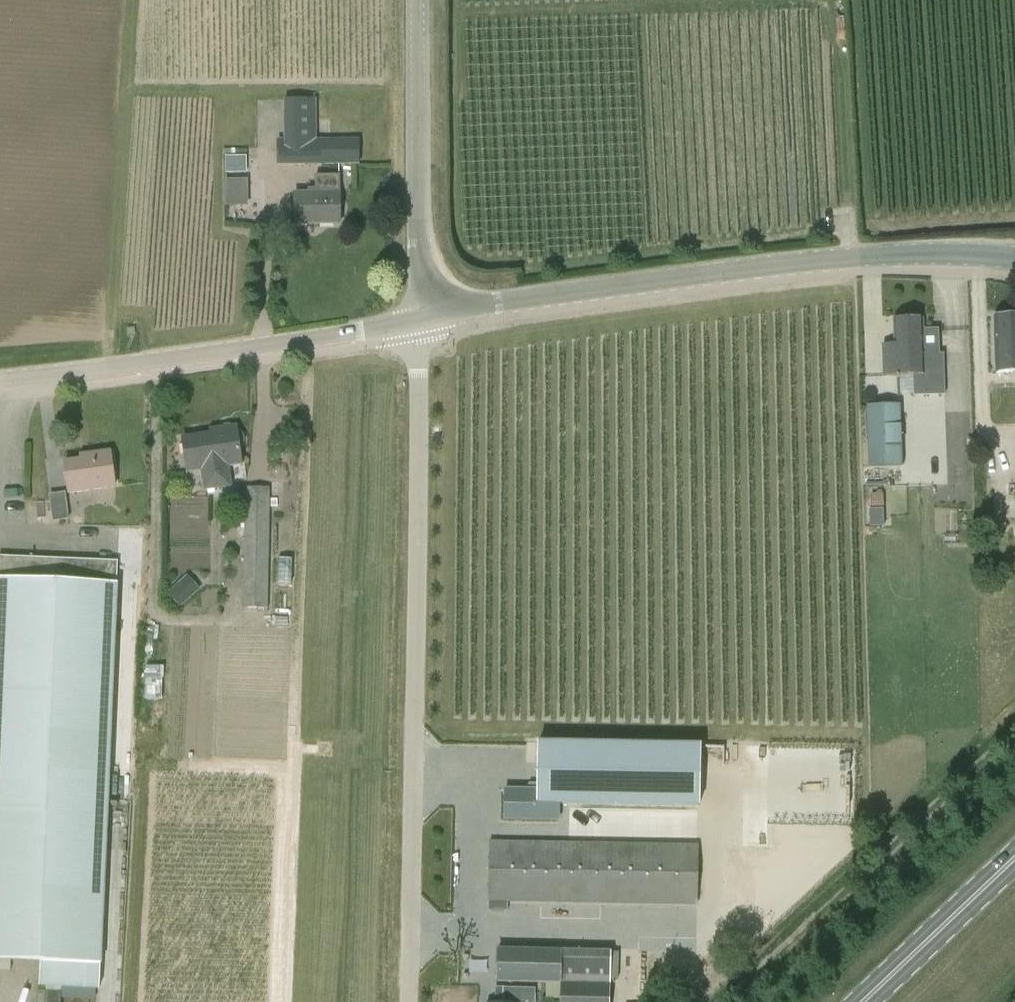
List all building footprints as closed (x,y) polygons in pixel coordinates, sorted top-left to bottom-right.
[(358,140),(341,140),(315,140),(315,100),(284,101),(284,141),(277,141),(278,165),(358,165),(358,140)] [(241,154),(241,131),(230,131),(230,173),(258,173),(258,154),(241,154)] [(339,176),(314,176),(314,189),(307,189),(307,194),(293,194),(293,225),(340,225),(339,176)] [(994,317),(996,373),(1014,373),(1014,317),(994,317)] [(895,345),(883,345),(883,376),(914,376),(914,397),(943,396),(943,354),(922,355),(921,321),(894,321),(895,345)] [(900,405),(868,406),(870,467),(902,466),(900,405)] [(240,433),(236,433),(235,426),(219,428),(219,433),(181,439),(187,473),(201,470),(203,491),(231,487),(227,467),(241,465),(239,447),(241,446),(242,446),(242,445),(243,444),(243,443),(244,442),(244,441),(244,440),(244,439),(244,438),(243,437),(243,436),(243,435),(242,435),(242,434),(241,434),(240,433)] [(950,491),(963,491),(963,436),(950,436),(950,491)] [(63,461),(67,493),(114,488),(110,452),(91,454),(91,458),(63,461)] [(278,499),(279,481),(267,481),(267,487),(244,487),(243,560),(227,560),(227,583),(241,582),(242,608),(267,609),(270,499),(278,499)] [(52,522),(69,520),(65,493),(48,495),(52,522)] [(883,494),(872,494),(872,507),(883,506),(883,494)] [(884,507),(870,508),(872,525),(883,524),(884,507)] [(102,963),(118,583),(116,583),(117,561),(0,556),(0,959),(102,963)] [(181,580),(167,591),(181,606),(193,594),(181,580)] [(146,661),(145,707),(164,707),(165,662),(146,661)] [(505,790),(504,819),(536,820),(558,820),(559,805),(698,807),(699,746),(538,743),(537,785),(529,785),(526,790),(505,790)] [(507,912),(507,902),(539,903),(538,911),(556,911),(556,903),(697,905),(698,844),(489,840),(488,902),(488,911),(507,912)] [(561,950),(497,950),(496,982),(545,983),(544,997),(560,997),(560,1001),(610,1001),(610,985),(561,984),(561,950)] [(534,989),(496,989),(496,1001),(534,1001),(534,989)]
